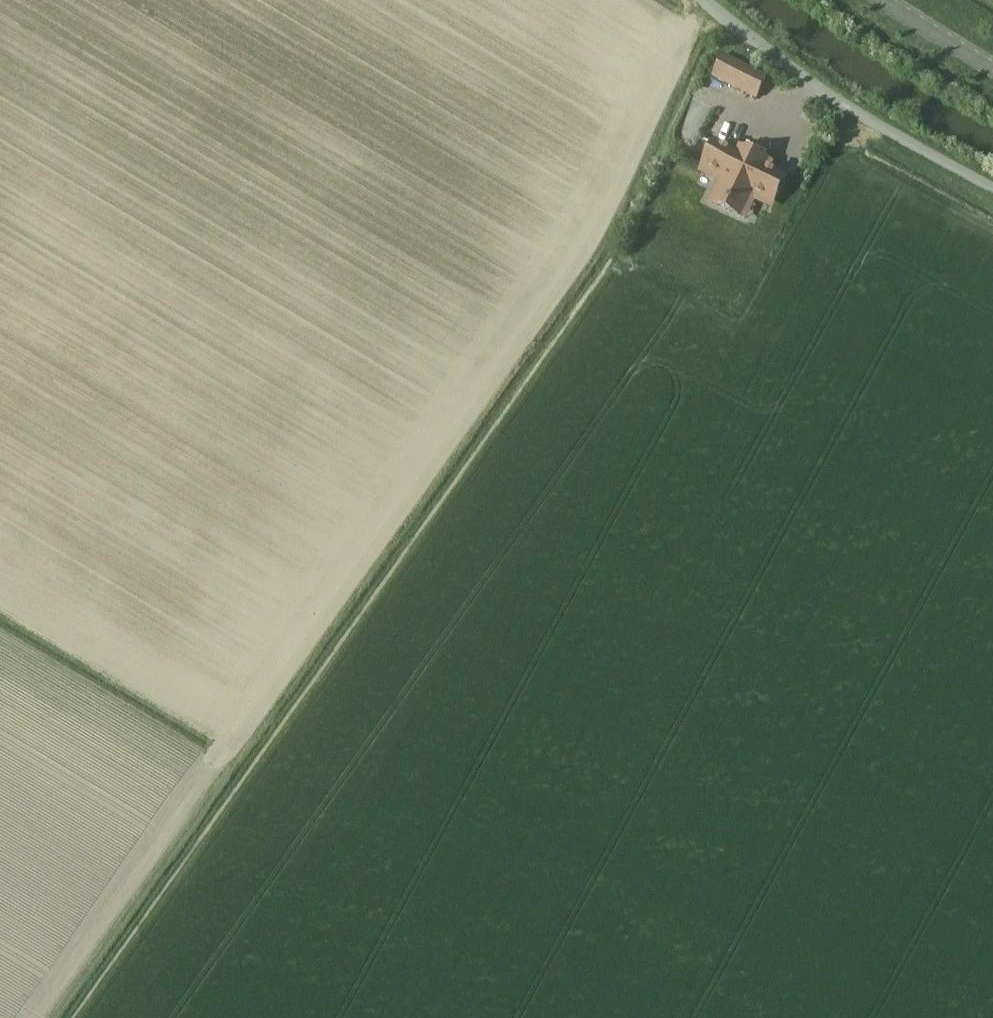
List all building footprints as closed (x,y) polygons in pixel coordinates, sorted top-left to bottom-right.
[(756,99),(767,78),(724,56),(713,78),(756,99)] [(782,178),(762,169),(766,161),(744,151),(740,158),(715,146),(705,168),(729,180),(721,198),(730,206),(743,209),(751,191),(771,200),(779,191),(782,178)]
